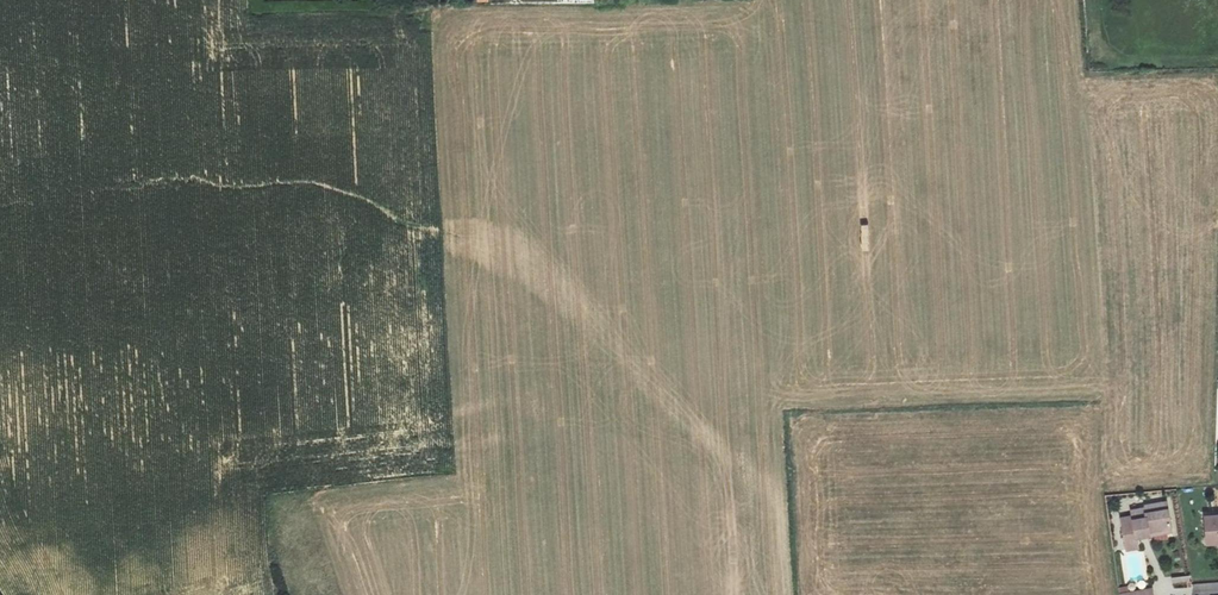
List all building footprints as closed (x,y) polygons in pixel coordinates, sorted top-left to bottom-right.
[(1169,532),(1165,502),(1144,505),(1144,509),(1130,511),(1131,517),(1121,518),(1126,551),(1139,549),(1137,537),(1169,532)] [(1217,544),(1217,517),(1205,518),(1207,545),(1217,544)] [(1189,574),(1172,578),(1174,589),(1191,585),(1189,574)]
